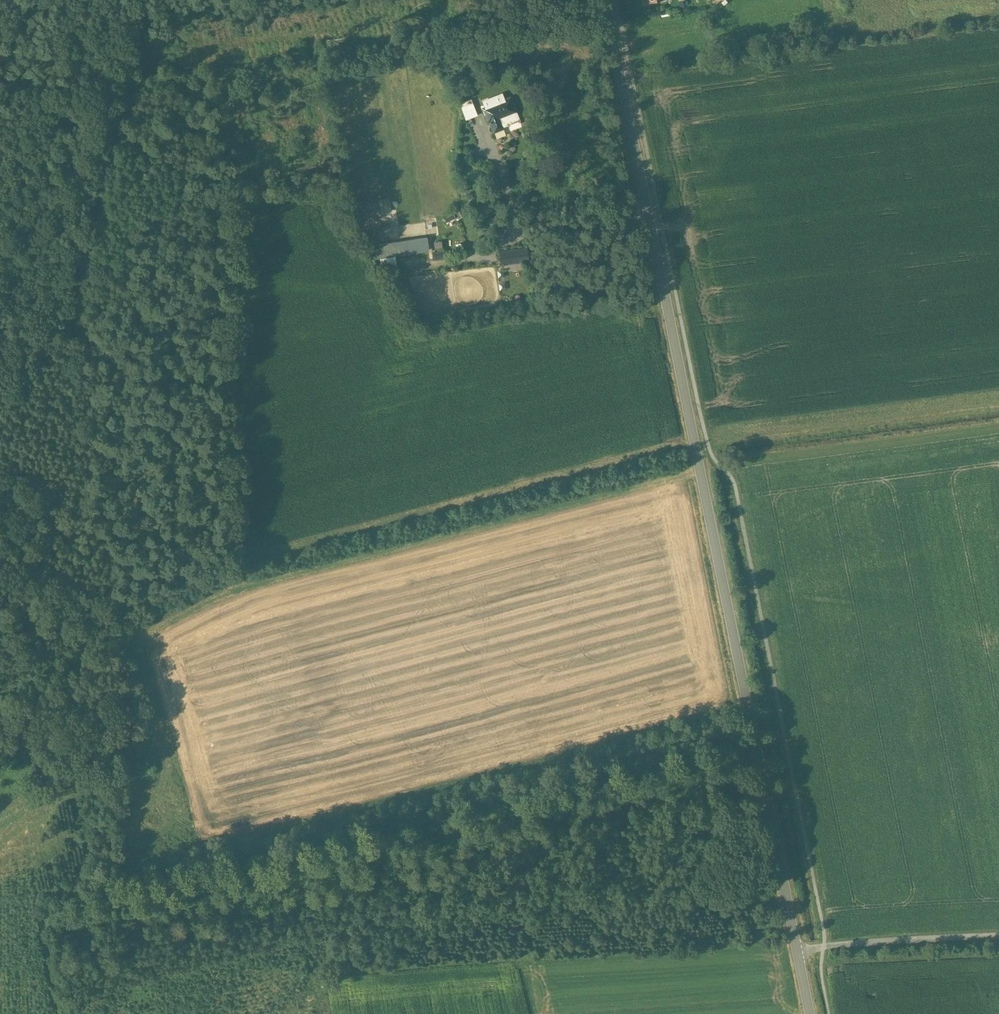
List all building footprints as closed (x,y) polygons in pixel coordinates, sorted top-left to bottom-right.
[(503,93),(482,101),(484,107),(482,108),(488,122),(489,122),(489,123),(490,122),(494,131),(503,127),(502,125),(506,123),(506,125),(519,120),(510,97),(505,99),(503,93)] [(472,100),(460,104),(466,119),(477,114),(472,100)] [(427,236),(399,241),(401,253),(429,249),(427,236)] [(399,241),(372,245),(374,257),(401,253),(399,241)] [(526,248),(500,251),(502,263),(528,260),(526,248)] [(444,250),(432,252),(433,259),(445,257),(444,250)]
